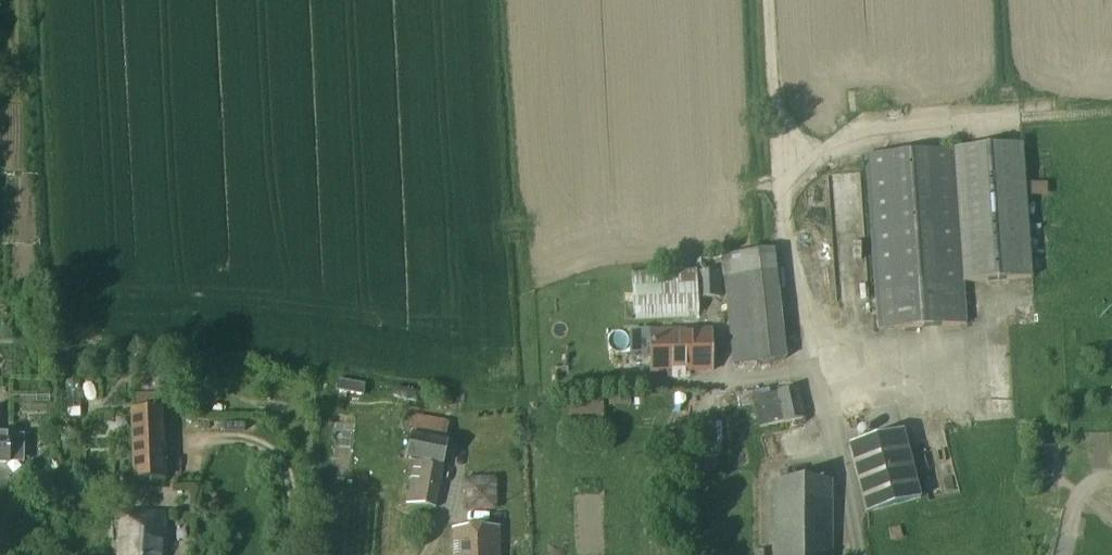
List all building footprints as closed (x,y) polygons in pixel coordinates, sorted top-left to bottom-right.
[(1022,145),(866,156),(878,330),(966,325),(964,283),(1032,278),(1022,145)] [(734,365),(786,360),(774,251),(721,256),(734,365)] [(697,268),(632,271),(634,320),(699,317),(699,300),(697,274),(697,268)] [(720,299),(719,273),(697,274),(699,300),(720,299)] [(651,373),(712,372),(711,331),(650,332),(651,373)] [(773,425),(805,416),(796,384),(764,394),(773,425)] [(135,481),(165,480),(163,410),(132,411),(135,481)] [(416,417),(412,437),(408,459),(417,461),(408,504),(436,510),(449,444),(443,443),(447,423),(416,417)] [(605,420),(570,422),(570,433),(606,431),(605,420)] [(903,432),(849,447),(866,514),(921,499),(903,432)] [(0,435),(0,463),(11,464),(11,458),(25,458),(25,436),(0,435)] [(498,508),(497,476),(463,477),(464,509),(498,508)] [(832,482),(776,482),(776,554),(832,554),(832,482)] [(115,524),(121,525),(120,547),(119,554),(165,554),(166,515),(122,514),(122,515),(116,515),(115,524)] [(499,528),(453,530),(454,554),(500,554),(499,528)]
